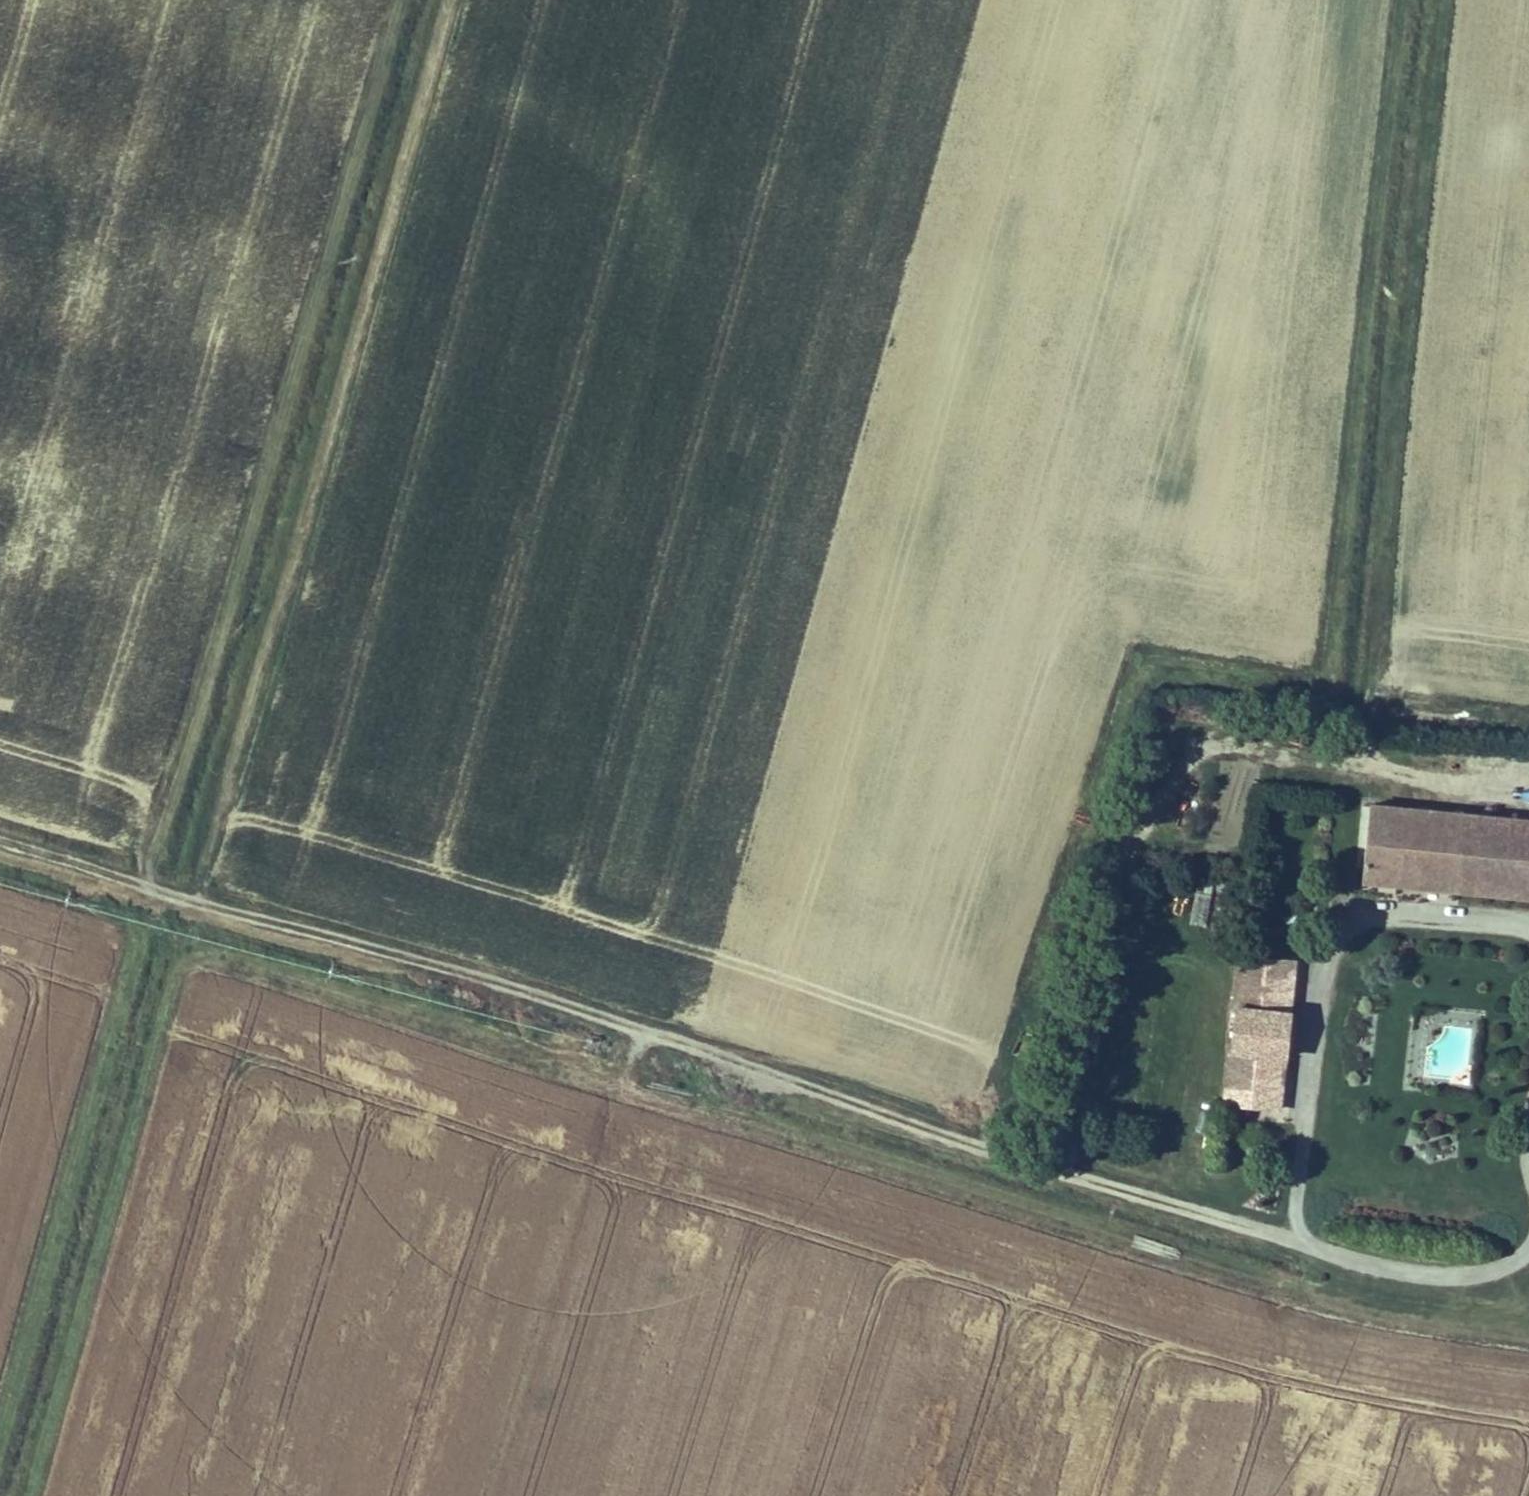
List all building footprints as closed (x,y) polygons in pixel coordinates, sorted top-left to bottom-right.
[(1375,806),(1367,887),(1528,900),(1528,819),(1375,806)] [(1302,965),(1244,959),(1227,1107),(1285,1114),(1302,965)]
